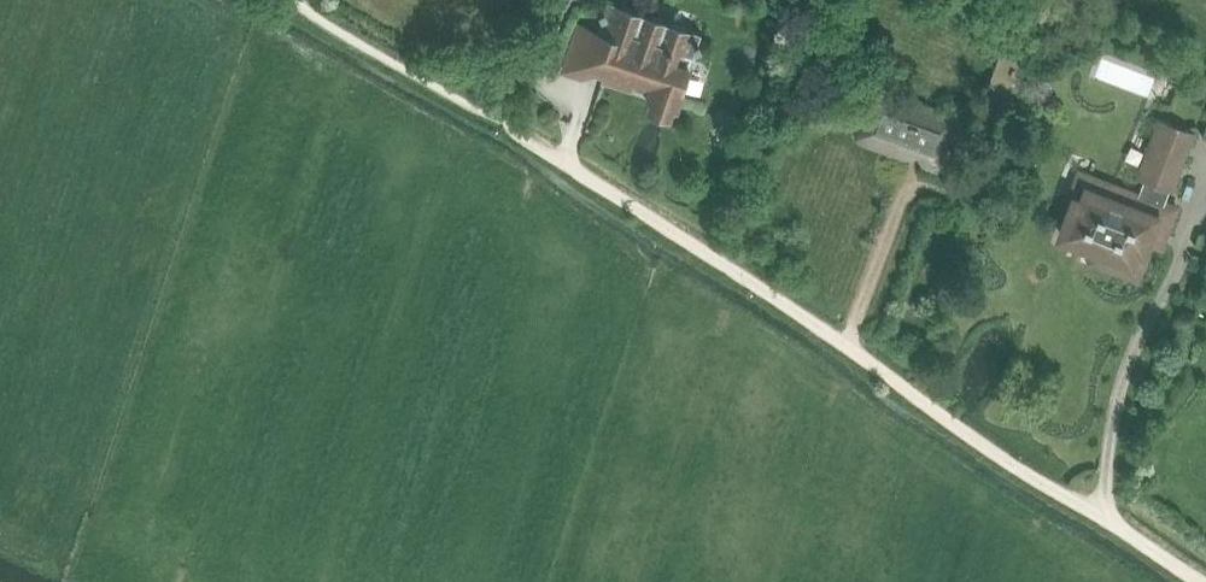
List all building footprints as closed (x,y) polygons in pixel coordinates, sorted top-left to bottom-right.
[(563,63),(594,74),(602,76),(601,82),(631,92),(634,83),(650,88),(646,100),(652,102),(653,111),(663,114),(670,108),(676,109),(691,63),(701,32),(609,0),(606,0),(599,23),(606,26),(604,31),(577,22),(563,63)] [(1140,180),(1143,181),(1171,192),(1173,192),(1196,133),(1163,121),(1140,180)] [(1171,192),(1143,181),(1137,196),(1129,193),(1129,192),(1105,182),(1105,183),(1079,173),(1070,198),(1079,201),(1076,209),(1069,207),(1061,229),(1068,232),(1064,241),(1084,249),(1088,239),(1107,247),(1101,263),(1136,276),(1142,260),(1151,238),(1150,238),(1154,230),(1166,234),(1171,222),(1177,207),(1167,203),(1171,192)]
